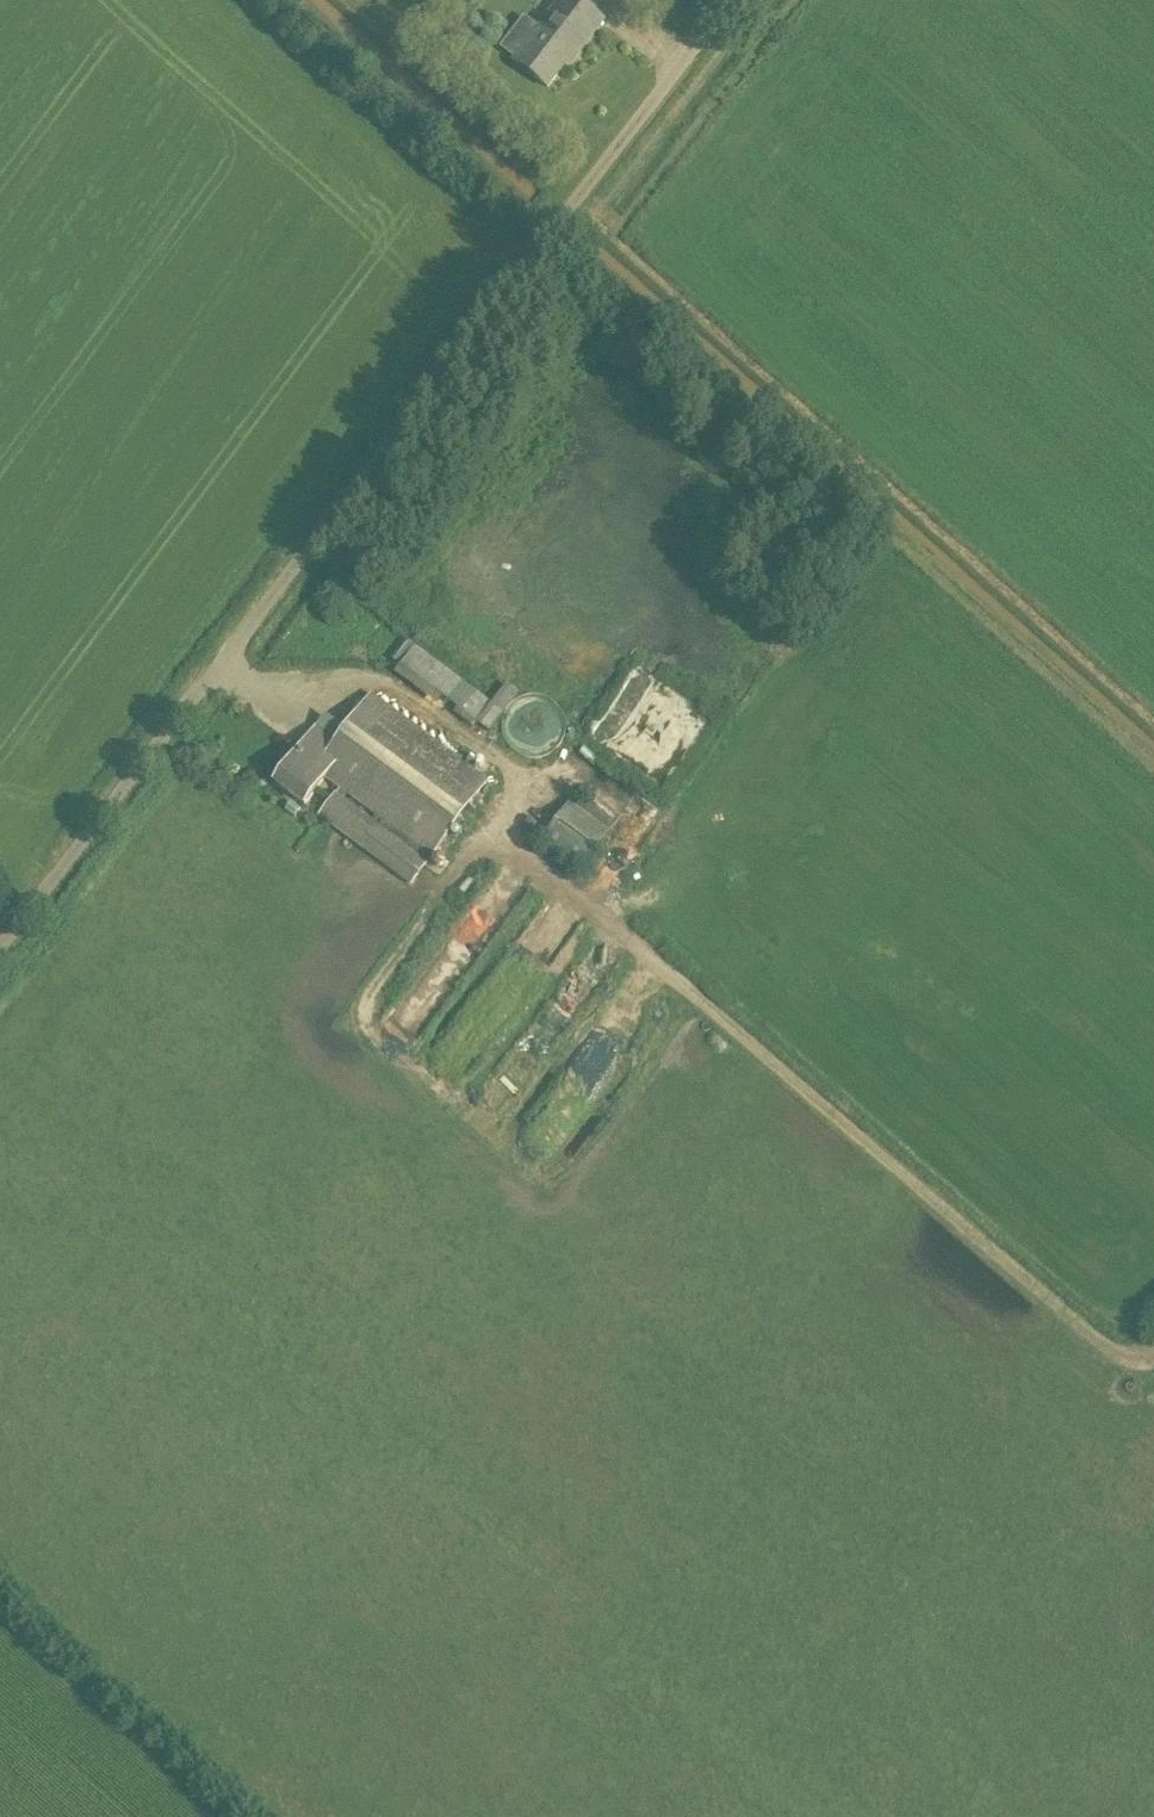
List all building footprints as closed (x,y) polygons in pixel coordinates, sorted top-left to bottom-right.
[(539,29),(537,31),(515,61),(513,63),(549,90),(573,58),(575,60),(603,23),(572,0),(561,0),(539,29)] [(491,706),(414,647),(395,674),(451,718),(454,714),(473,728),(476,724),(488,734),(519,695),(507,686),(491,706)] [(339,791),(317,818),(412,887),(432,859),(490,782),(372,694),(336,742),(317,728),(274,785),(305,807),(325,781),(339,791)] [(524,757),(529,759),(534,759),(540,758),(545,757),(550,755),(555,751),(558,747),(562,743),(564,738),(565,732),(566,727),(565,721),(564,716),(561,711),(558,707),(554,703),(550,700),(545,697),(539,696),(534,696),(529,696),(523,697),(519,699),(514,702),(510,706),(507,710),(505,715),(503,720),(502,725),(502,730),(503,735),(505,740),(507,745),(511,749),(515,752),(519,755),(524,757)] [(614,824),(577,796),(571,804),(569,803),(540,842),(579,871),(614,824)]
